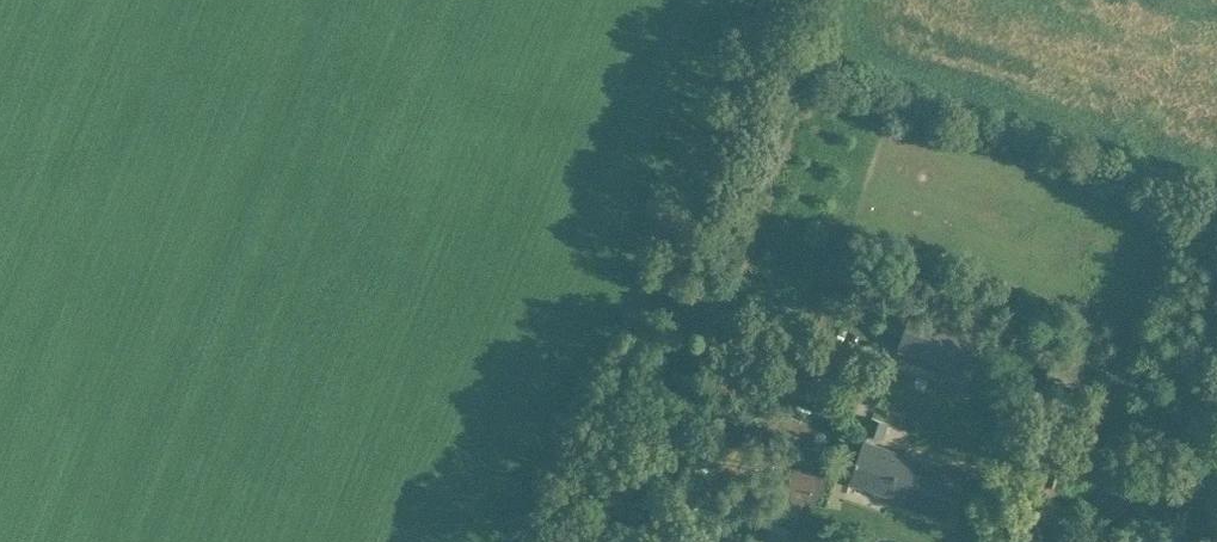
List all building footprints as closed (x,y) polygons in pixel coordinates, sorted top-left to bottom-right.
[(901,297),(889,331),(904,336),(898,351),(945,366),(938,385),(964,394),(988,325),(915,300),(915,302),(901,297)] [(872,417),(867,433),(883,439),(888,423),(872,417)] [(889,500),(952,521),(969,471),(906,450),(904,454),(864,441),(851,481),(891,495),(889,500)] [(803,467),(794,496),(828,506),(837,477),(803,467)]
